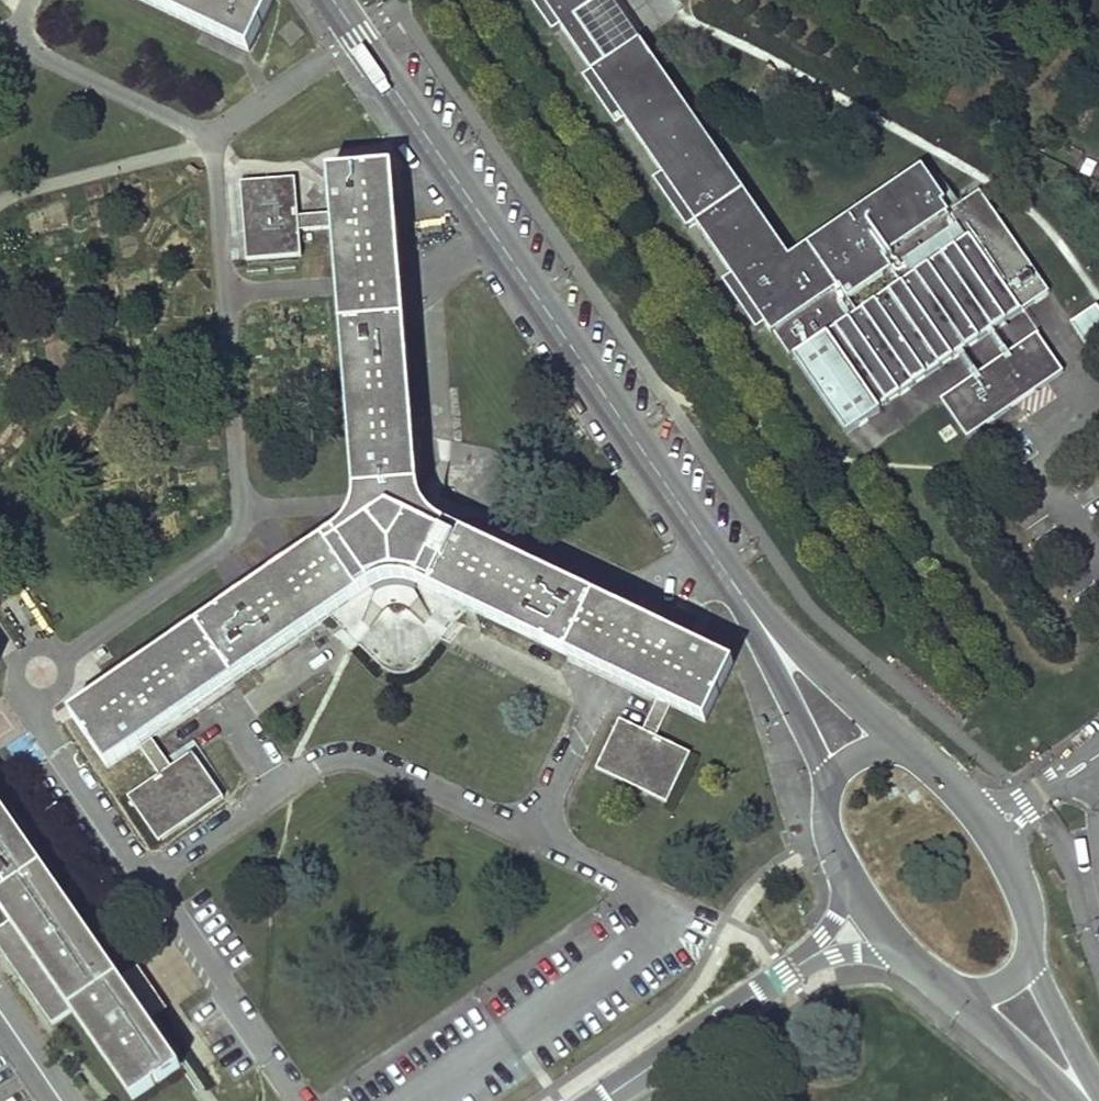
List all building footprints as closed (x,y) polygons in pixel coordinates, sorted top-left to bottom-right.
[(242,45),(261,0),(148,0),(242,45)] [(1048,290),(978,188),(950,207),(920,163),(788,254),(638,37),(605,60),(575,17),(599,0),(530,0),(552,32),(560,26),(591,71),(583,77),(616,126),(624,120),(661,173),(653,179),(686,228),(695,222),(731,274),(722,280),(756,329),(769,320),(845,430),(1048,290)] [(392,163),(332,167),(335,204),(296,206),(293,169),(245,173),(251,251),(299,247),(297,221),(336,219),(355,477),(355,501),(350,514),(337,528),(74,708),(109,758),(139,738),(160,768),(130,788),(159,829),(224,786),(195,745),(172,760),(150,730),(372,578),(385,571),(401,567),(416,571),(610,666),(657,690),(641,723),(618,712),(596,757),(668,793),(690,747),(655,730),(671,696),(705,713),(731,657),(446,519),(429,504),(421,490),(417,472),(392,163)] [(1095,304),(1070,321),(1091,351),(1098,345),(1098,309),(1095,304)] [(1062,370),(1036,332),(940,397),(966,436),(1062,370)] [(133,1092),(177,1062),(180,1059),(0,799),(0,899),(10,913),(0,919),(0,941),(51,1016),(71,1002),(133,1092)]
